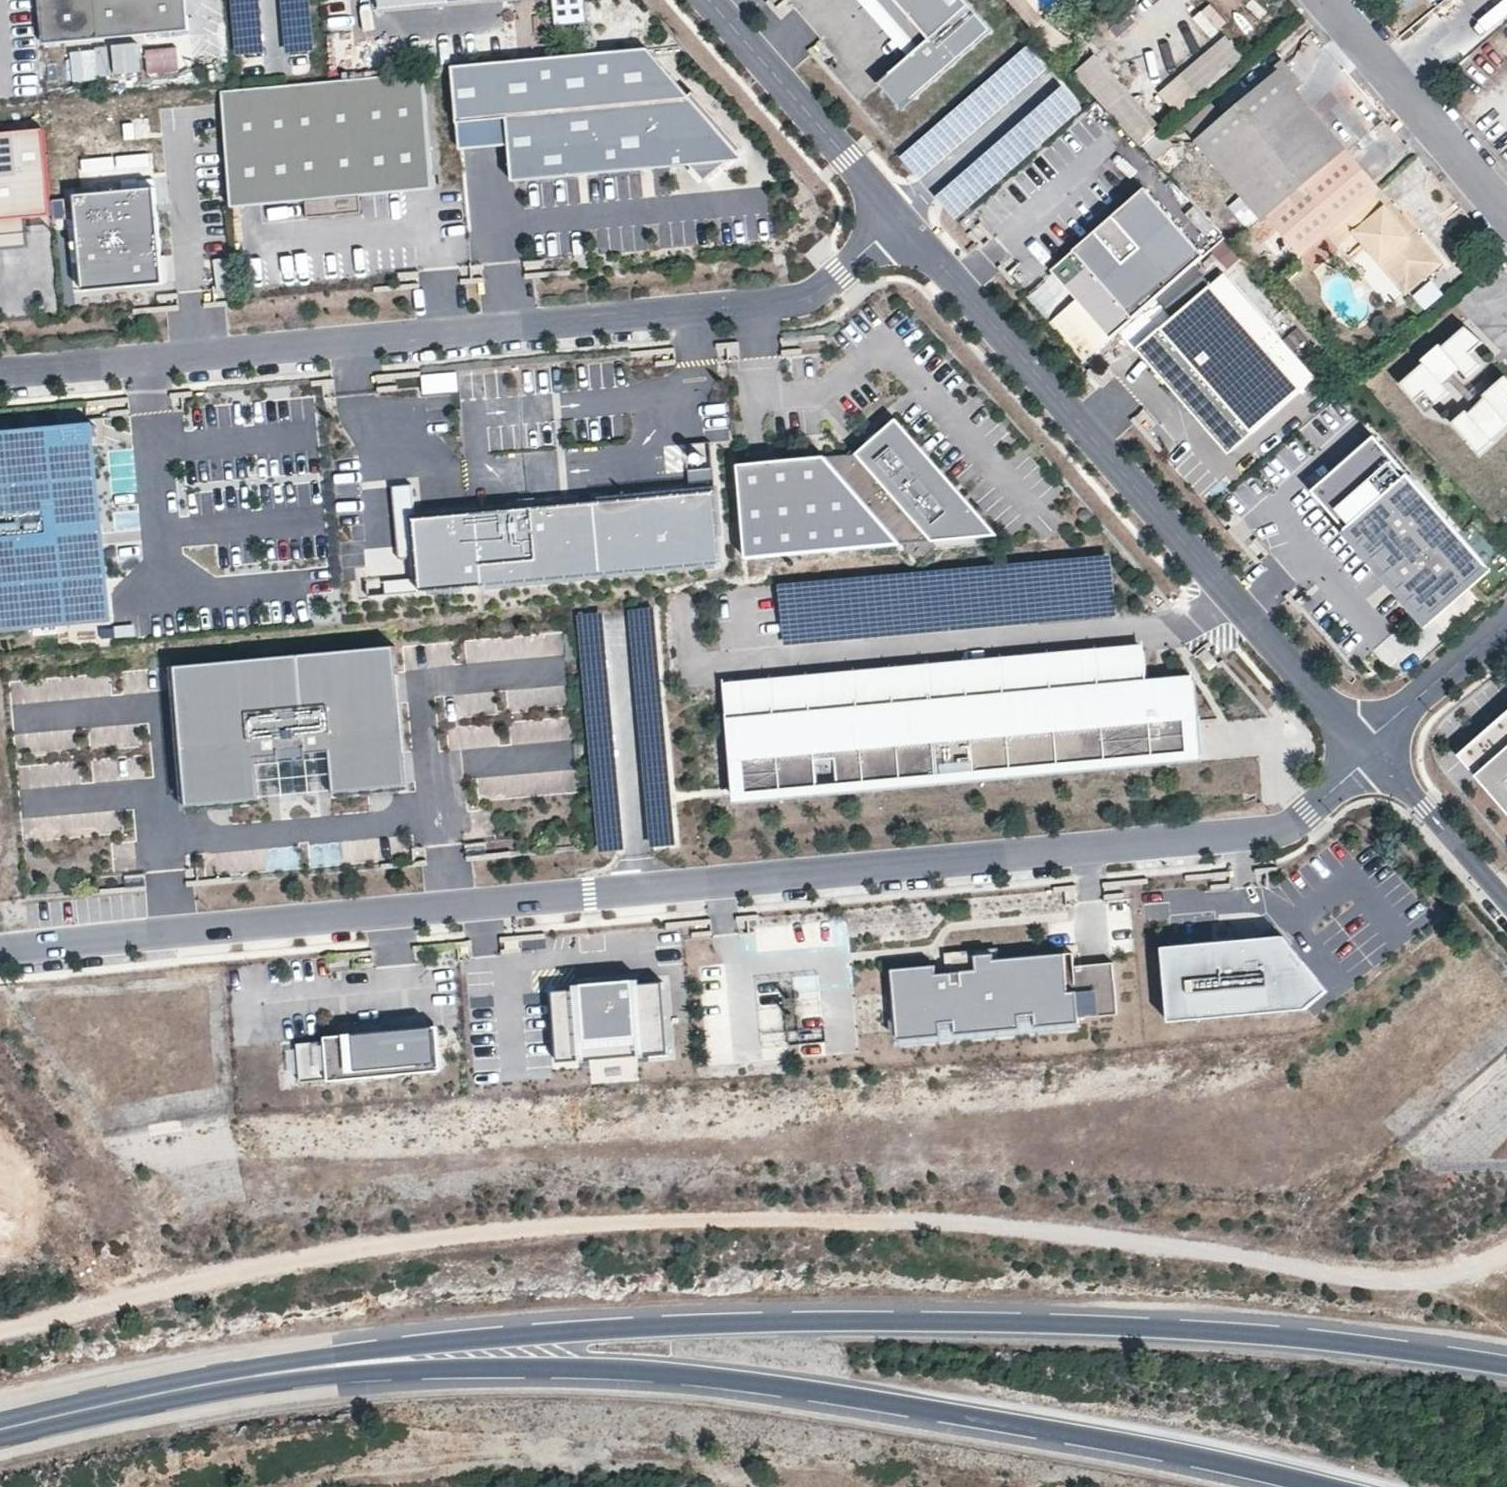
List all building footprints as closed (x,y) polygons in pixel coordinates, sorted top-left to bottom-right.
[(44,44),(194,30),(191,0),(40,0),(44,44)] [(382,12),(469,4),(513,0),(381,0),(382,12)] [(915,51),(872,0),(855,0),(906,59),(915,51)] [(915,51),(906,59),(877,84),(899,110),(991,31),(964,0),(872,0),(915,51)] [(1200,97),(1244,60),(1224,36),(1180,72),(1200,97)] [(1004,62),(1022,83),(1043,64),(1025,44),(1004,62)] [(687,91),(651,48),(452,66),(457,123),(507,119),(513,182),(691,166),(705,182),(743,150),(691,87),(687,91)] [(1075,75),(1134,139),(1150,124),(1091,61),(1075,75)] [(240,84),(221,87),(231,205),(305,198),(307,215),(361,210),(359,193),(433,186),(423,69),(314,78),(275,81),(240,84)] [(1340,149),(1276,73),(1192,141),(1256,219),(1261,215),(1340,149)] [(973,132),(955,108),(896,151),(913,175),(973,132)] [(1182,128),(1192,141),(1216,121),(1206,108),(1182,128)] [(0,124),(0,205),(62,198),(52,118),(0,124)] [(1375,191),(1341,150),(1262,216),(1261,215),(1256,219),(1247,227),(1245,229),(1258,244),(1274,230),(1311,272),(1337,249),(1334,245),(1348,233),(1358,242),(1363,240),(1373,237),(1382,238),(1401,262),(1395,275),(1408,290),(1439,264),(1410,231),(1403,236),(1390,219),(1396,214),(1387,204),(1360,226),(1345,224),(1341,218),(1375,191)] [(150,154),(81,158),(82,175),(151,172),(150,154)] [(1142,187),(1047,264),(1105,335),(1200,258),(1142,187)] [(84,293),(164,285),(161,258),(155,189),(74,197),(84,293)] [(1387,204),(1375,191),(1341,218),(1345,224),(1360,226),(1387,204)] [(1185,218),(1202,232),(1209,223),(1193,209),(1185,218)] [(1396,214),(1390,219),(1403,236),(1410,231),(1396,214)] [(1348,233),(1334,245),(1337,249),(1347,260),(1363,248),(1358,242),(1348,233)] [(1227,270),(1240,259),(1221,236),(1208,248),(1227,270)] [(1358,242),(1363,248),(1402,295),(1408,290),(1395,275),(1401,262),(1382,238),(1373,237),(1363,240),(1358,242)] [(1136,348),(1228,452),(1317,374),(1224,270),(1136,348)] [(1430,278),(1410,293),(1422,308),(1442,293),(1430,278)] [(1484,343),(1469,326),(1444,347),(1442,344),(1423,360),(1426,363),(1401,384),(1425,412),(1450,391),(1444,384),(1461,368),(1468,377),(1482,365),(1481,364),(1472,353),(1484,343)] [(1506,376),(1483,395),(1487,399),(1469,414),(1466,410),(1452,422),(1478,453),(1492,441),(1490,438),(1506,424),(1506,377),(1506,376)] [(0,435),(0,633),(17,631),(13,589),(100,581),(87,438),(97,437),(96,426),(0,435)] [(942,555),(1001,549),(899,433),(858,469),(740,479),(749,573),(904,558),(933,556),(942,555)] [(1426,621),(1488,567),(1375,438),(1314,492),(1426,621)] [(691,497),(716,495),(713,472),(688,474),(691,497)] [(392,490),(399,563),(419,561),(415,523),(412,488),(392,490)] [(722,567),(716,495),(691,497),(415,523),(419,561),(422,595),(722,567)] [(1021,619),(1112,613),(1108,554),(991,561),(992,583),(1019,582),(1021,619)] [(104,623),(100,581),(13,589),(17,631),(104,623)] [(775,587),(780,638),(909,627),(907,609),(865,613),(865,615),(835,617),(832,581),(775,587)] [(369,600),(422,595),(421,582),(368,587),(369,600)] [(1145,649),(725,688),(732,759),(752,757),(755,784),(809,779),(806,752),(836,750),(839,777),(893,772),(890,744),(909,743),(911,770),(966,765),(964,738),(983,736),(985,763),(1039,759),(1037,731),(1077,727),(1080,755),(1133,750),(1131,723),(1150,721),(1153,748),(1192,745),(1190,725),(1193,719),(1194,715),(1194,711),(1194,707),(1193,704),(1191,700),(1189,696),(1187,694),(1186,681),(1148,684),(1145,649)] [(394,651),(148,673),(161,812),(407,790),(394,651)] [(1190,725),(1192,745),(1153,748),(1150,721),(1131,723),(1133,750),(1080,755),(1077,727),(1037,731),(1039,759),(985,763),(983,736),(964,738),(966,765),(911,770),(909,743),(890,744),(893,772),(839,777),(836,750),(806,752),(809,779),(755,784),(752,757),(732,759),(735,796),(1201,753),(1194,680),(1186,681),(1187,694),(1189,696),(1191,700),(1193,704),(1194,707),(1194,711),(1194,715),(1193,719),(1190,725)] [(1452,751),(1506,813),(1506,702),(1452,751)] [(1161,947),(1169,1019),(1293,1006),(1313,989),(1266,937),(1161,947)] [(1119,1013),(1114,961),(1075,965),(1074,952),(995,959),(994,952),(950,956),(951,972),(937,973),(936,964),(893,968),(899,1038),(943,1034),(942,1023),(956,1022),(957,1033),(1022,1027),(1021,1016),(1036,1014),(1037,1026),(1080,1022),(1080,1017),(1119,1013)] [(670,1053),(663,982),(633,985),(633,981),(581,986),(582,990),(552,993),(559,1064),(670,1053)] [(436,1031),(426,1032),(429,1071),(440,1070),(436,1031)] [(296,1044),(300,1083),(429,1071),(426,1032),(296,1044)]
